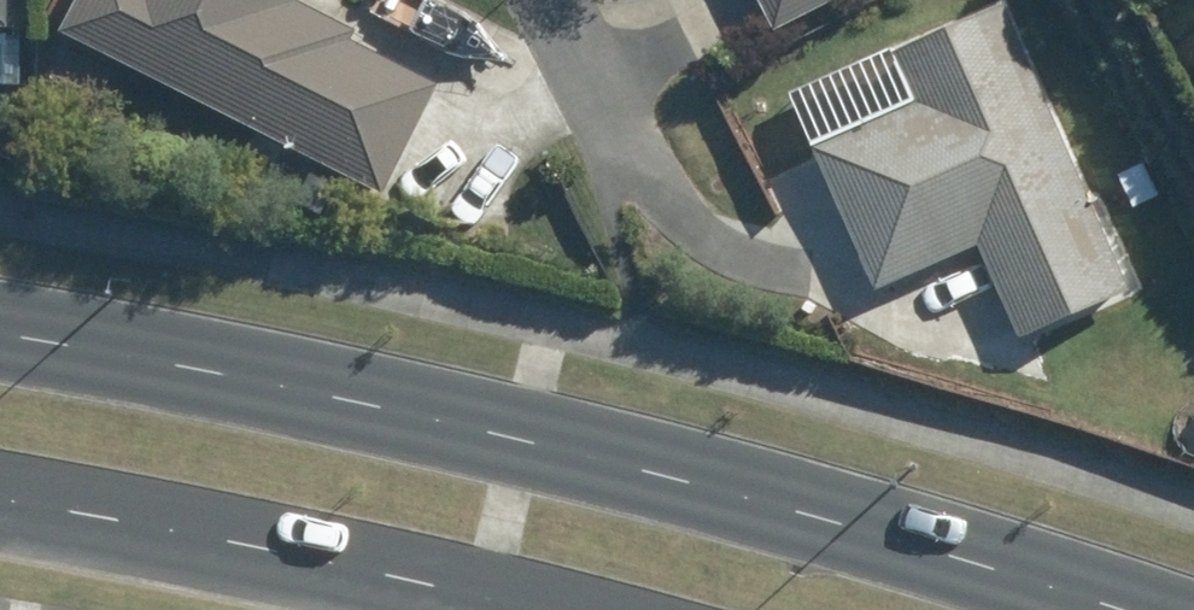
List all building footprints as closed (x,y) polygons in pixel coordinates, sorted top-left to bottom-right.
[(45,35),(370,196),(426,84),(341,42),(346,31),(288,3),(289,0),(41,0),(32,18),(50,26),(45,35)] [(831,0),(750,0),(767,32),(831,0)] [(904,103),(801,148),(865,294),(969,248),(1009,339),(1123,288),(997,4),(883,54),(904,103)]
